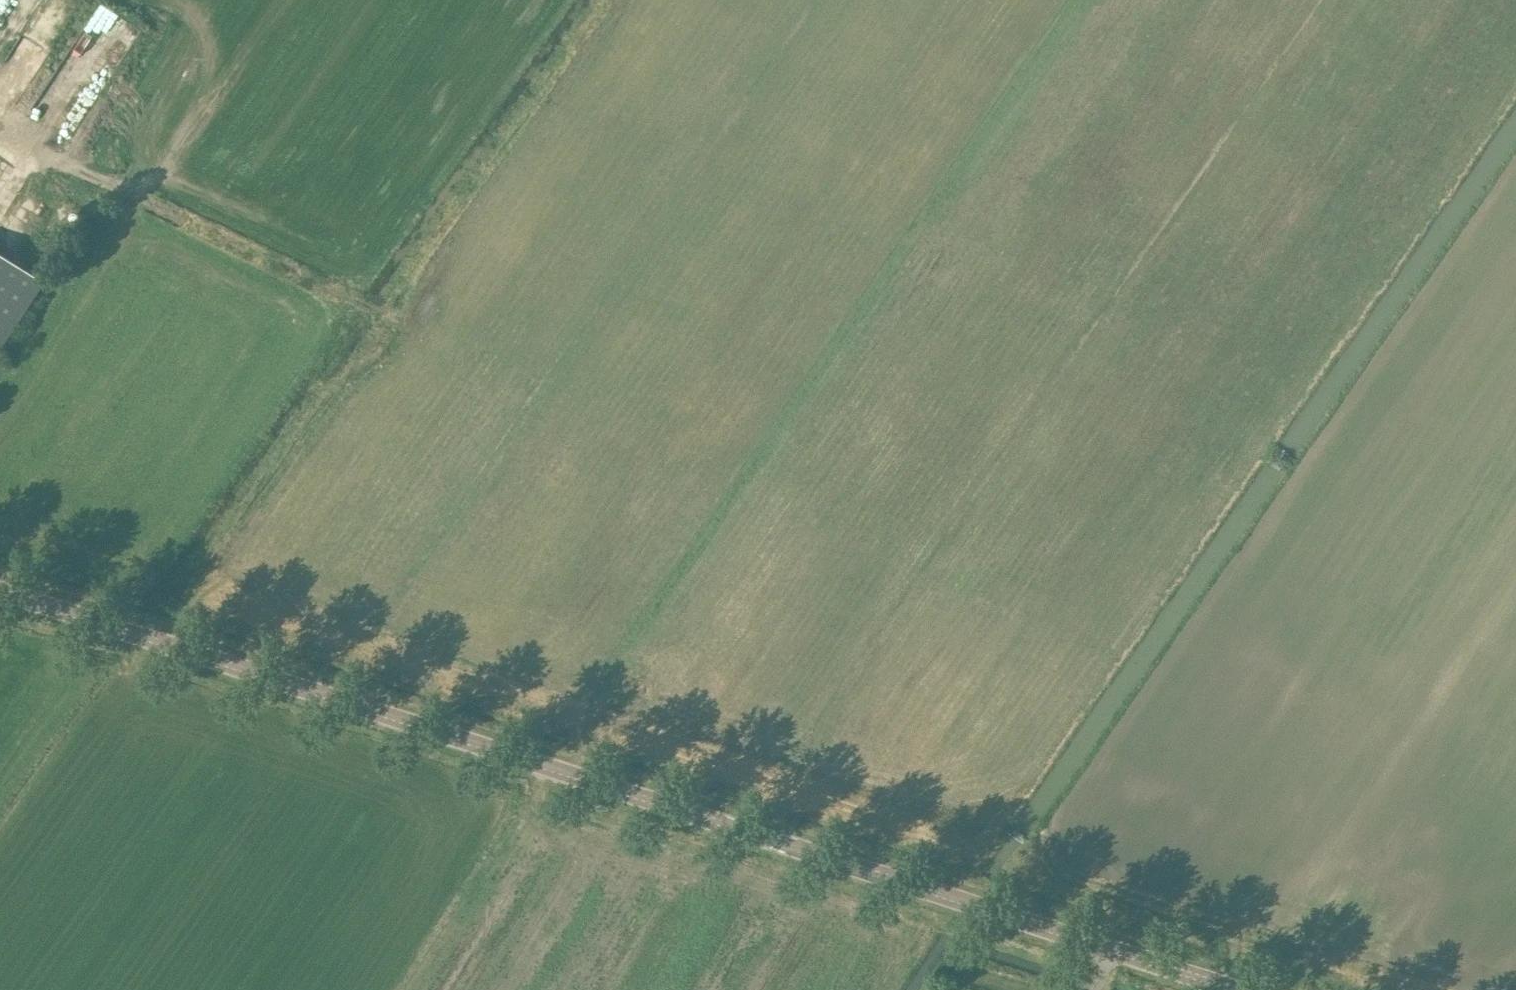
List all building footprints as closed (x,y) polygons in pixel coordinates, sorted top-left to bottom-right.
[(37,0),(20,0),(0,35),(0,43),(9,48),(37,0)] [(31,16),(10,61),(22,67),(44,22),(31,16)] [(0,252),(0,354),(47,282),(0,252)]
